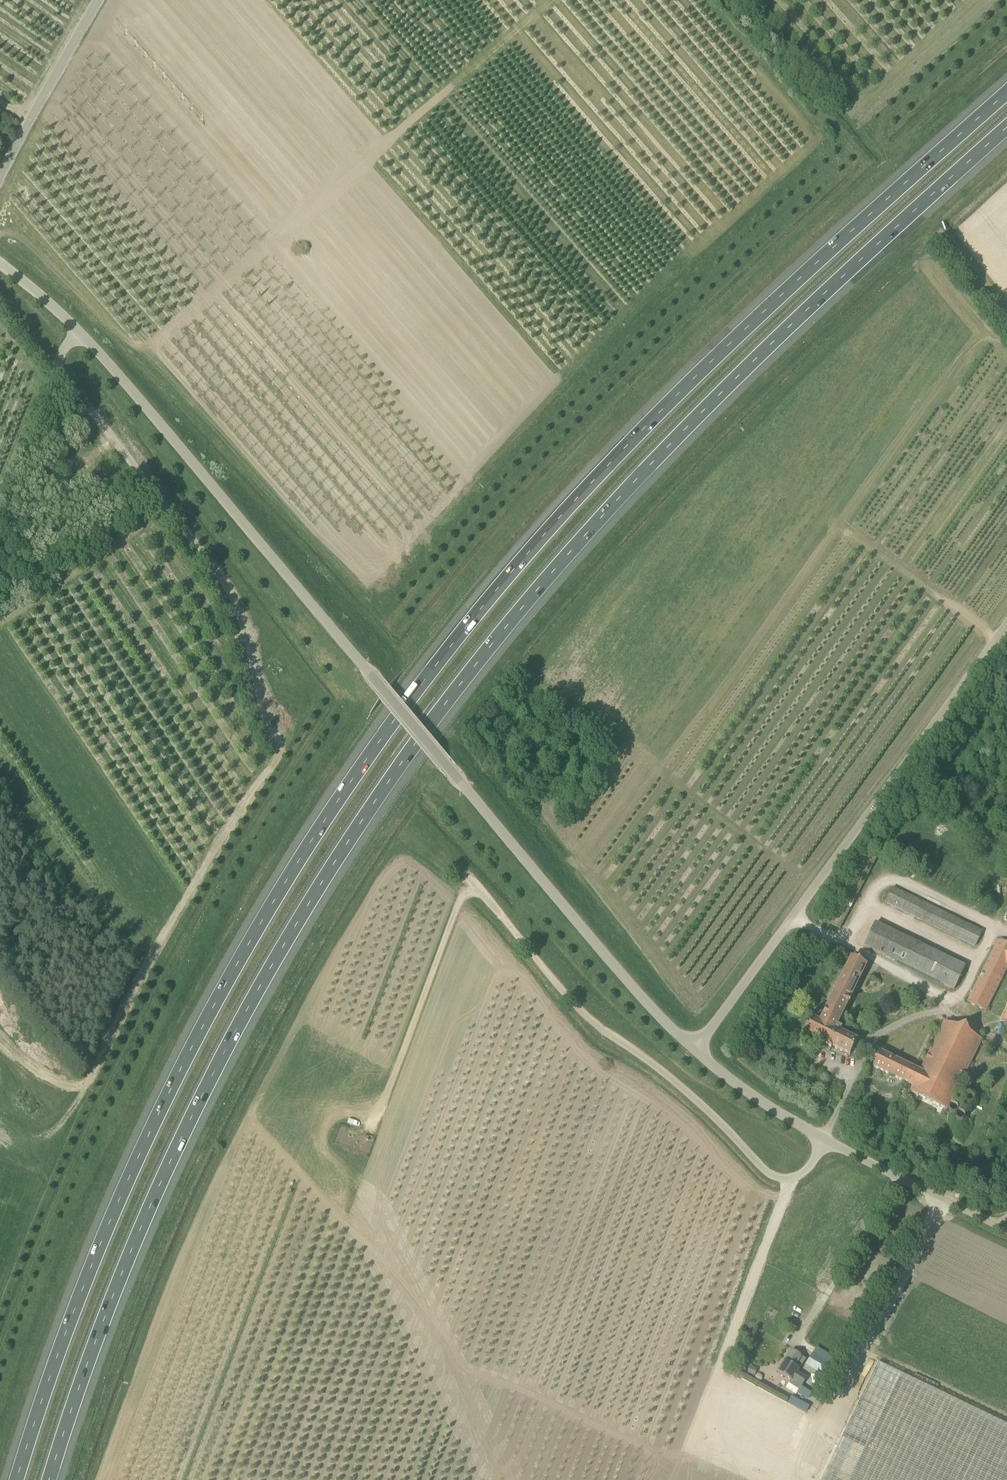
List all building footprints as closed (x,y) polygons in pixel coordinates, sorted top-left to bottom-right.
[(929,794),(923,789),(911,803),(919,809),(929,794)] [(893,888),(886,903),(925,921),(932,907),(893,888)] [(876,923),(864,946),(954,990),(965,967),(876,923)] [(957,938),(975,946),(982,932),(964,923),(957,938)] [(998,941),(968,1003),(986,1012),(1006,969),(1006,945),(998,941)] [(816,947),(829,954),(832,948),(818,942),(816,947)] [(842,1029),(837,1026),(867,965),(851,958),(820,1022),(813,1019),(811,1022),(809,1021),(805,1029),(807,1030),(806,1034),(827,1044),(826,1045),(832,1048),(832,1047),(850,1055),(857,1041),(840,1032),(842,1029)] [(911,1092),(947,1110),(982,1040),(945,1022),(920,1072),(881,1052),(873,1067),(913,1086),(911,1092)] [(778,1372),(790,1380),(785,1388),(796,1395),(801,1388),(807,1378),(797,1372),(806,1359),(792,1350),(785,1360),(778,1372)] [(813,1353),(806,1365),(823,1375),(830,1364),(813,1353)] [(821,1479),(1006,1479),(1006,1424),(878,1361),(840,1441),(821,1479)] [(751,1366),(747,1374),(755,1377),(758,1369),(751,1366)] [(771,1449),(769,1454),(780,1458),(782,1452),(771,1449)]
